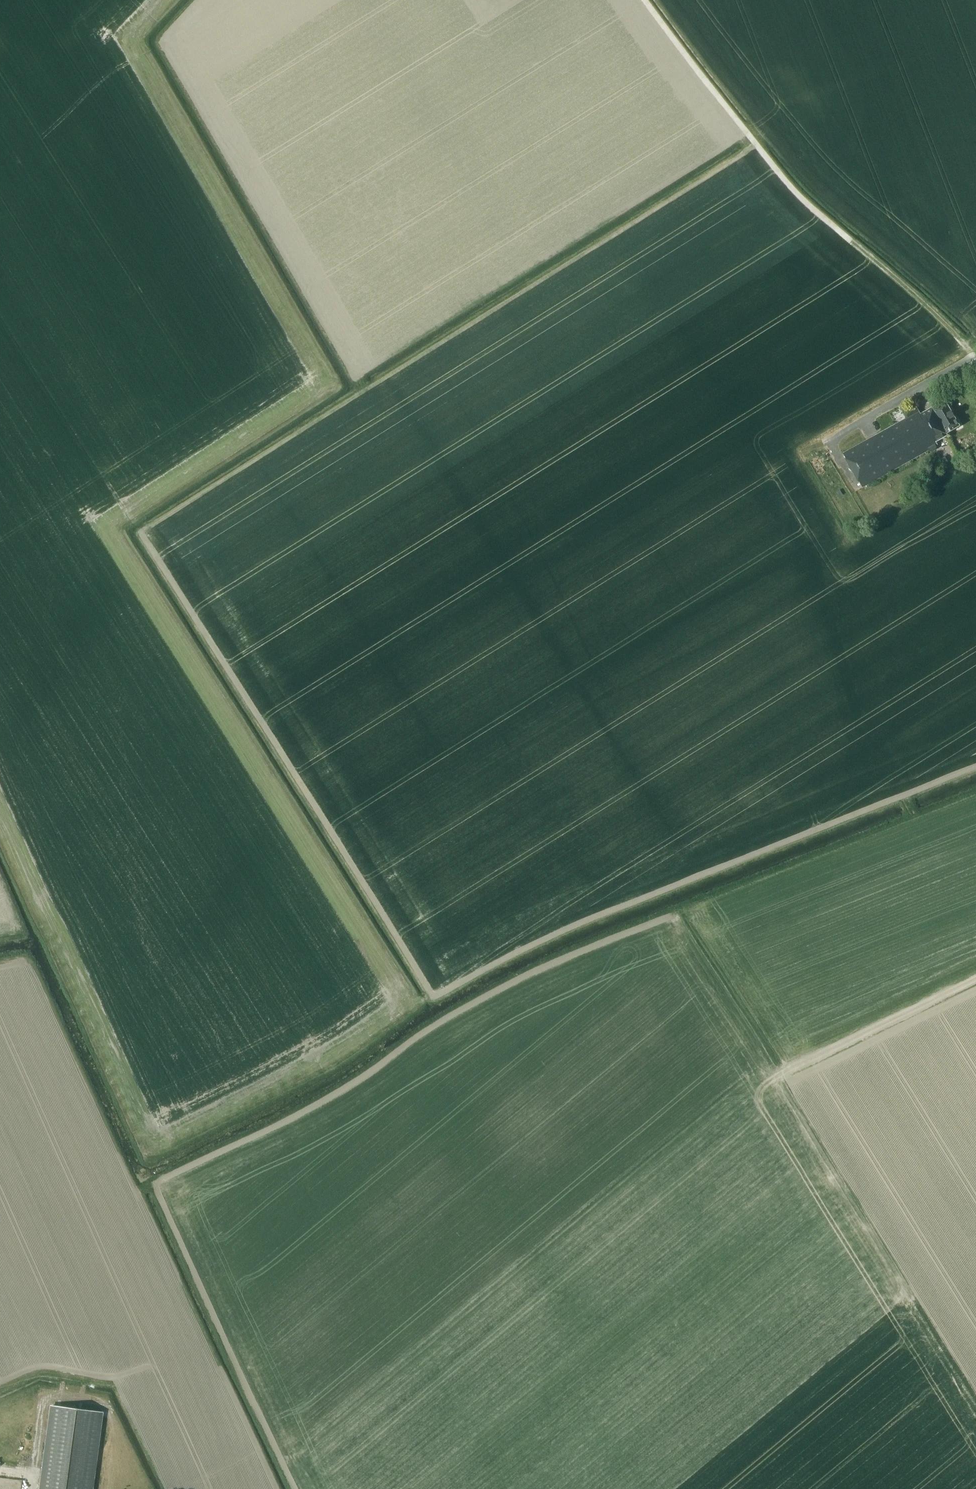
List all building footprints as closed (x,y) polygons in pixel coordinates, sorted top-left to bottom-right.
[(946,402),(934,409),(947,433),(960,426),(946,402)] [(947,433),(934,409),(933,407),(921,414),(919,411),(915,405),(902,411),(906,419),(844,454),(863,487),(929,450),(929,451),(932,452),(936,449),(936,448),(937,448),(936,446),(938,445),(936,442),(948,435),(947,433)] [(103,1412),(50,1405),(40,1488),(93,1488),(103,1412)]
